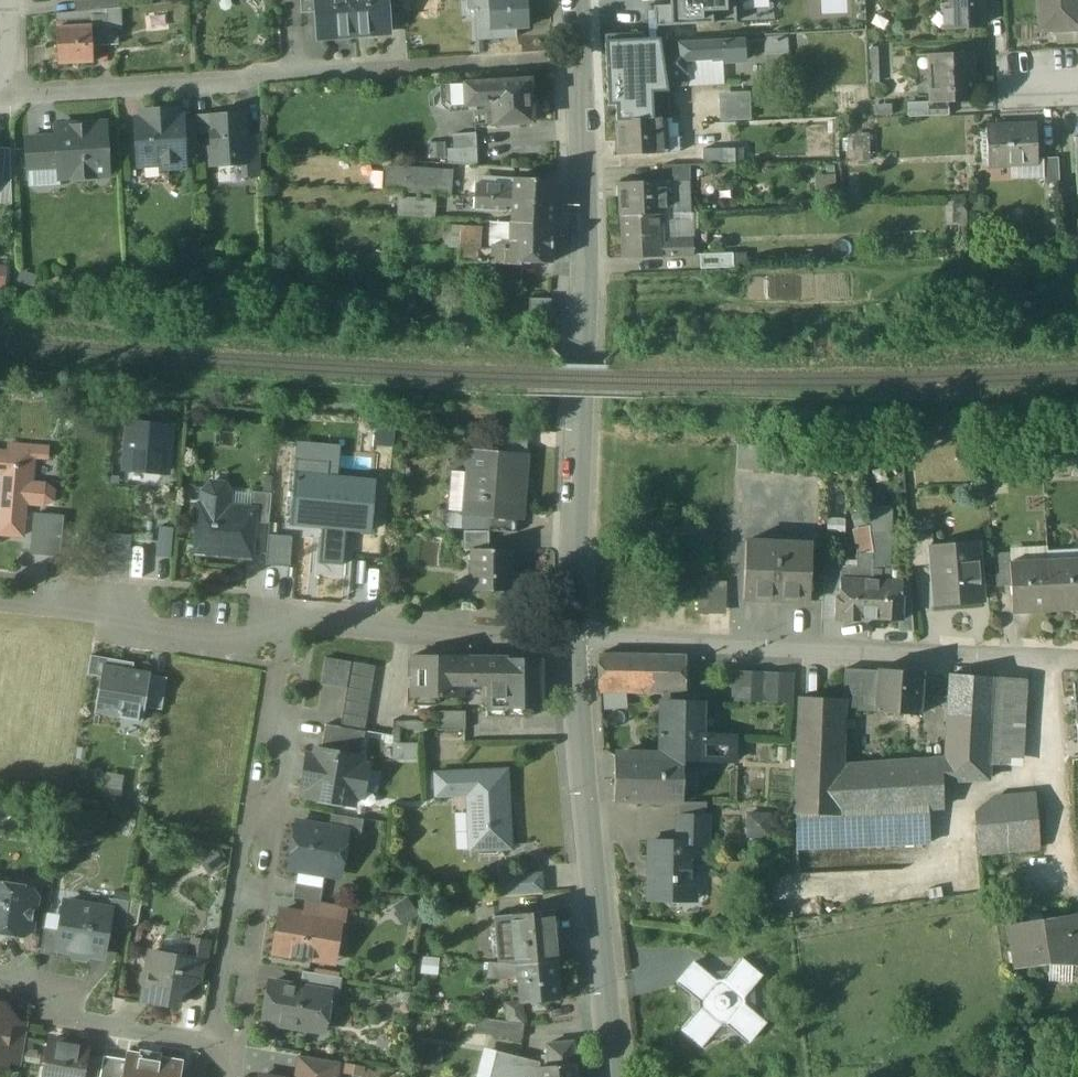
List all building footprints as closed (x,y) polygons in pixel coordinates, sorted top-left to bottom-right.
[(75,13),(90,12),(105,10),(120,8),(119,0),(75,0),(75,13)] [(301,14),(316,13),(315,0),(300,0),(301,14)] [(316,13),(319,38),(353,36),(350,0),(315,0),(316,13)] [(353,36),(388,33),(386,7),(385,0),(350,0),(353,36)] [(466,11),(475,11),(476,40),(515,38),(514,29),(491,31),(489,0),(466,0),(466,11)] [(491,31),(514,29),(527,28),(525,0),(489,0),(491,31)] [(674,13),(678,13),(704,12),(730,11),(730,0),(674,0),(674,13)] [(951,6),(946,7),(947,28),(982,26),(981,0),(950,0),(951,6)] [(1039,32),(1077,31),(1077,0),(1037,0),(1039,32)] [(671,27),(670,6),(654,7),(655,28),(671,27)] [(120,8),(105,10),(106,33),(120,33),(120,8)] [(704,12),(678,13),(678,26),(704,25),(704,12)] [(90,16),(55,18),(56,28),(90,26),(90,16)] [(704,25),(678,26),(679,39),(705,39),(704,25)] [(90,26),(56,28),(58,64),(92,62),(90,26)] [(185,35),(171,37),(172,46),(186,44),(185,35)] [(660,41),(601,44),(603,105),(616,105),(616,121),(653,119),(649,92),(668,92),(668,87),(660,41)] [(679,42),(660,41),(668,87),(687,85),(685,61),(684,58),(680,59),(679,42)] [(744,41),(723,42),(723,58),(724,62),(744,62),(744,41)] [(723,42),(688,45),(688,42),(679,42),(680,59),(684,58),(685,61),(723,58),(723,42)] [(971,54),(934,55),(935,88),(930,88),(931,103),(931,104),(948,104),(975,103),(974,87),(972,87),(971,54)] [(529,80),(490,83),(491,104),(492,125),(532,123),(532,121),(534,120),(535,119),(536,117),(535,106),(532,104),(531,103),(529,80)] [(490,83),(464,84),(465,106),(491,104),(490,83)] [(719,95),(720,122),(753,121),(752,94),(719,95)] [(948,104),(931,104),(931,103),(923,104),(923,118),(948,117),(948,104)] [(168,111),(149,112),(148,113),(148,119),(137,119),(138,132),(133,132),(134,148),(141,151),(142,166),(161,165),(166,169),(179,168),(184,164),(184,160),(181,121),(181,117),(170,117),(170,112),(168,111)] [(244,115),(208,117),(211,166),(241,164),(247,163),(245,137),(246,137),(244,115)] [(672,118),(662,119),(664,154),(679,153),(678,124),(672,125),(672,118)] [(653,119),(616,121),(619,157),(664,154),(662,119),(653,119)] [(194,120),(181,121),(184,160),(197,159),(194,120)] [(104,123),(56,126),(58,168),(59,179),(94,177),(93,163),(107,162),(104,123)] [(1036,127),(986,129),(987,168),(1009,167),(1009,165),(1037,164),(1036,127)] [(475,133),(453,134),(454,149),(454,150),(476,149),(475,133)] [(56,137),(26,139),(27,170),(58,168),(56,137)] [(246,137),(245,137),(247,163),(241,164),(242,177),(260,176),(259,137),(246,137)] [(443,157),(442,141),(426,142),(426,157),(443,157)] [(0,148),(0,181),(10,182),(10,149),(0,148)] [(476,149),(454,150),(454,149),(447,150),(448,164),(477,165),(476,149)] [(733,151),(702,152),(702,166),(734,165),(734,164),(733,151)] [(745,164),(745,151),(733,151),(734,164),(745,164)] [(1059,160),(1044,160),(1045,185),(1060,184),(1059,160)] [(451,171),(387,166),(386,192),(450,196),(451,171)] [(688,166),(661,167),(662,182),(663,182),(663,184),(688,183),(688,166)] [(554,181),(514,178),(513,187),(512,201),(553,203),(554,181)] [(0,181),(0,204),(11,205),(10,182),(0,181)] [(662,182),(619,184),(621,217),(658,215),(665,215),(663,184),(663,182),(662,182)] [(688,183),(663,184),(665,215),(689,214),(688,183)] [(513,187),(474,184),(474,198),(512,201),(513,187)] [(435,201),(400,198),(398,216),(433,219),(435,201)] [(512,201),(474,198),(473,210),(504,212),(505,206),(512,207),(512,201)] [(553,203),(512,201),(512,207),(511,224),(552,227),(553,203)] [(665,215),(658,215),(659,241),(692,240),(691,214),(689,214),(665,215)] [(658,215),(621,217),(623,259),(660,257),(659,241),(658,215)] [(552,227),(511,224),(509,251),(504,250),(503,264),(520,265),(520,262),(551,263),(552,227)] [(460,226),(445,225),(443,247),(459,248),(460,226)] [(504,250),(478,249),(479,227),(460,226),(459,248),(458,261),(503,264),(504,250)] [(692,240),(659,241),(660,257),(693,256),(693,240),(692,240)] [(732,253),(698,254),(699,269),(732,268),(732,253)] [(551,299),(529,299),(529,318),(551,318),(551,299)] [(170,427),(129,424),(125,471),(166,474),(170,427)] [(371,531),(375,482),(337,479),(340,446),(296,443),(291,518),(322,520),(318,564),(343,566),(346,529),(371,531)] [(803,447),(737,444),(735,470),(802,473),(803,447)] [(28,446),(8,445),(8,452),(27,454),(28,446)] [(48,448),(28,446),(27,454),(34,455),(34,458),(47,459),(48,448)] [(0,452),(0,475),(2,475),(0,494),(0,535),(22,537),(25,504),(25,496),(30,496),(31,484),(34,458),(34,455),(27,454),(8,452),(0,452)] [(525,457),(469,452),(465,497),(479,498),(478,515),(488,516),(517,518),(520,487),(523,488),(525,457)] [(230,485),(201,482),(195,553),(246,557),(250,522),(251,509),(249,509),(228,507),(230,485)] [(45,485),(31,484),(30,496),(25,496),(25,504),(43,505),(52,501),(53,491),(45,485)] [(270,496),(251,494),(249,509),(251,509),(250,522),(268,524),(269,514),(270,496)] [(64,518),(35,515),(31,553),(60,556),(64,518)] [(517,518),(488,516),(486,532),(489,532),(516,533),(517,518)] [(174,529),(160,528),(157,557),(170,558),(174,529)] [(868,529),(854,531),(859,554),(872,555),(870,533),(868,529)] [(486,532),(464,532),(464,551),(471,551),(471,550),(488,550),(489,532),(486,532)] [(892,533),(870,533),(872,555),(886,556),(885,570),(882,570),(882,582),(901,583),(902,567),(891,566),(892,533)] [(267,534),(265,566),(286,568),(288,536),(267,534)] [(931,534),(906,536),(908,567),(930,565),(929,547),(932,547),(932,546),(931,534)] [(128,564),(130,536),(105,535),(104,563),(128,564)] [(795,544),(761,543),(761,547),(747,546),(747,543),(744,543),(743,600),(809,602),(812,545),(809,545),(809,548),(795,548),(795,544)] [(975,543),(932,546),(932,547),(929,547),(930,565),(934,603),(980,598),(975,543)] [(488,550),(471,550),(471,551),(471,591),(519,592),(519,572),(512,572),(512,550),(488,550)] [(1010,552),(993,553),(996,587),(1010,586),(1009,563),(1011,563),(1010,552)] [(872,555),(859,554),(858,567),(858,569),(871,570),(872,555)] [(886,556),(872,555),(871,570),(882,570),(885,570),(886,556)] [(1047,558),(1048,560),(1050,610),(1077,608),(1077,557),(1047,558)] [(1011,563),(1009,563),(1010,586),(1011,612),(1050,610),(1048,560),(1011,563)] [(858,567),(840,566),(840,580),(858,581),(858,569),(858,567)] [(871,570),(858,569),(858,581),(870,581),(871,570)] [(882,570),(871,570),(870,581),(882,582),(882,570)] [(696,611),(722,612),(723,576),(697,576),(696,611)] [(858,581),(840,580),(839,590),(835,590),(834,618),(836,618),(846,618),(846,620),(857,620),(857,618),(869,619),(870,581),(858,581)] [(882,582),(870,581),(869,619),(869,620),(882,620),(899,621),(900,603),(901,583),(882,582)] [(835,590),(822,589),(821,622),(836,623),(836,618),(834,618),(835,590)] [(912,632),(910,603),(900,603),(899,621),(898,631),(912,632)] [(100,671),(133,676),(136,664),(90,656),(87,676),(99,678),(100,671)] [(460,685),(460,659),(460,656),(412,656),(412,698),(460,698),(460,685)] [(683,656),(598,656),(598,689),(663,690),(684,690),(683,656)] [(338,660),(325,658),(320,684),(333,686),(338,660)] [(460,659),(460,685),(485,685),(485,689),(482,689),(482,701),(485,701),(485,718),(523,718),(523,709),(542,709),(542,659),(460,659)] [(351,662),(338,660),(333,686),(346,688),(348,675),(351,662)] [(375,667),(351,662),(348,675),(373,679),(375,667)] [(878,671),(845,669),(843,700),(845,700),(845,707),(859,708),(860,710),(918,715),(922,673),(878,669),(878,671)] [(100,671),(99,678),(93,715),(142,723),(144,708),(149,679),(133,676),(100,671)] [(751,674),(737,673),(736,700),(750,700),(751,674)] [(791,676),(751,674),(750,700),(790,702),(791,676)] [(373,679),(348,675),(346,688),(371,692),(373,679)] [(150,676),(149,679),(144,708),(162,711),(167,682),(167,679),(150,676)] [(994,679),(950,676),(947,717),(948,717),(991,720),(994,679)] [(1028,680),(994,679),(991,720),(989,765),(1024,767),(1028,680)] [(371,692),(346,688),(344,701),(368,706),(371,692)] [(684,690),(663,690),(663,704),(684,704),(684,690)] [(843,700),(799,698),(794,814),(796,814),(802,814),(840,816),(840,811),(842,769),(845,707),(845,700),(843,700)] [(368,706),(344,701),(342,714),(366,719),(368,706)] [(684,704),(663,704),(662,757),(683,757),(683,758),(699,759),(699,738),(700,705),(684,704)] [(465,712),(438,712),(438,731),(465,731),(465,712)] [(366,719),(342,714),(340,727),(364,732),(366,719)] [(949,763),(842,769),(840,811),(843,813),(927,814),(941,814),(941,801),(988,802),(989,765),(991,720),(948,717),(949,763)] [(391,718),(390,758),(416,758),(416,718),(391,718)] [(340,727),(325,725),(320,751),(360,757),(364,732),(340,727)] [(735,739),(699,738),(699,759),(734,760),(735,739)] [(320,751),(315,750),(313,762),(306,761),(306,765),(307,767),(305,776),(303,778),(303,782),(309,783),(307,797),(353,805),(355,791),(362,792),(365,771),(359,770),(361,758),(360,757),(320,751)] [(662,757),(615,756),(614,802),(682,803),(683,778),(683,758),(683,757),(662,757)] [(506,770),(434,774),(435,797),(473,795),(474,812),(467,812),(469,851),(505,849),(504,813),(508,812),(506,770)] [(698,803),(698,778),(683,778),(682,803),(698,803)] [(1036,796),(992,799),(975,813),(977,827),(1037,821),(1036,796)] [(763,810),(745,814),(747,829),(766,825),(763,810)] [(927,814),(843,813),(840,811),(840,816),(839,830),(801,828),(802,814),(796,814),(797,850),(924,850),(927,834),(927,814)] [(840,816),(802,814),(801,828),(839,830),(840,816)] [(362,820),(331,815),(328,828),(345,831),(345,834),(360,836),(362,820)] [(707,817),(677,817),(677,842),(695,842),(695,845),(706,845),(707,817)] [(977,827),(976,827),(978,852),(1038,849),(1037,821),(977,827)] [(328,828),(297,823),(295,832),(292,832),(289,851),(292,852),(289,869),(311,872),(312,867),(335,871),(338,853),(341,854),(345,834),(345,831),(328,828)] [(677,842),(649,842),(648,900),(662,900),(662,901),(667,907),(675,907),(680,901),(680,900),(681,900),(681,893),(686,888),(694,888),(695,845),(695,842),(677,842)] [(541,874),(499,876),(500,894),(542,892),(541,874)] [(322,887),(295,882),(292,898),(306,901),(319,903),(322,887)] [(0,885),(0,926),(11,927),(10,933),(22,936),(30,930),(35,898),(30,890),(0,885)] [(129,902),(112,899),(110,910),(111,910),(107,932),(123,934),(129,902)] [(319,903),(306,901),(304,914),(304,915),(312,916),(311,920),(334,924),(334,925),(342,926),(345,907),(319,903)] [(110,910),(65,902),(60,930),(57,950),(58,950),(99,957),(103,954),(107,932),(111,910),(110,910)] [(304,914),(281,911),(274,954),(311,960),(312,953),(329,956),(334,925),(334,924),(311,920),(312,916),(304,915),(304,914)] [(551,911),(493,917),(497,963),(516,966),(556,962),(551,911)] [(1008,926),(1015,970),(1049,964),(1077,965),(1077,931),(1076,916),(1008,926)] [(60,930),(44,927),(40,954),(57,957),(58,950),(57,950),(60,930)] [(170,956),(151,953),(147,971),(142,975),(141,983),(144,989),(142,1000),(177,1006),(179,995),(184,992),(186,979),(200,981),(207,943),(191,940),(189,955),(175,952),(170,956)] [(692,960),(675,982),(701,1001),(680,1029),(702,1045),(721,1021),(752,1043),(769,1020),(743,1001),(764,974),(740,956),(721,982),(692,960)] [(488,962),(477,961),(476,970),(486,972),(488,962)] [(497,963),(488,962),(486,972),(486,978),(517,976),(516,966),(497,963)] [(556,962),(516,966),(517,976),(520,1004),(559,1000),(556,962)] [(341,978),(301,972),(299,987),(325,991),(324,993),(338,995),(341,978)] [(291,987),(268,984),(262,1021),(277,1023),(277,1025),(296,1028),(297,1020),(319,1024),(324,993),(325,991),(299,987),(292,986),(291,987)] [(504,1009),(487,1007),(487,1001),(476,1001),(476,1018),(480,1019),(503,1022),(504,1009)] [(0,1012),(0,1066),(5,1066),(12,1023),(13,1020),(5,1008),(2,1012),(0,1012)] [(503,1022),(480,1019),(477,1034),(521,1040),(523,1024),(520,1024),(503,1022)] [(27,1025),(12,1023),(6,1062),(20,1064),(27,1025)] [(49,1041),(43,1076),(81,1076),(85,1056),(86,1047),(49,1041)] [(573,1042),(546,1045),(548,1067),(575,1064),(573,1042)] [(478,1052),(472,1073),(488,1076),(539,1076),(538,1067),(478,1052)] [(128,1054),(126,1063),(124,1076),(177,1076),(180,1063),(128,1054)] [(85,1056),(81,1076),(99,1076),(102,1059),(85,1056)] [(299,1056),(295,1076),(336,1076),(338,1063),(299,1056)] [(102,1059),(99,1076),(124,1076),(126,1063),(102,1059)] [(339,1061),(337,1072),(361,1076),(363,1065),(339,1061)] [(538,1067),(539,1076),(576,1076),(575,1064),(548,1067),(538,1067)]
